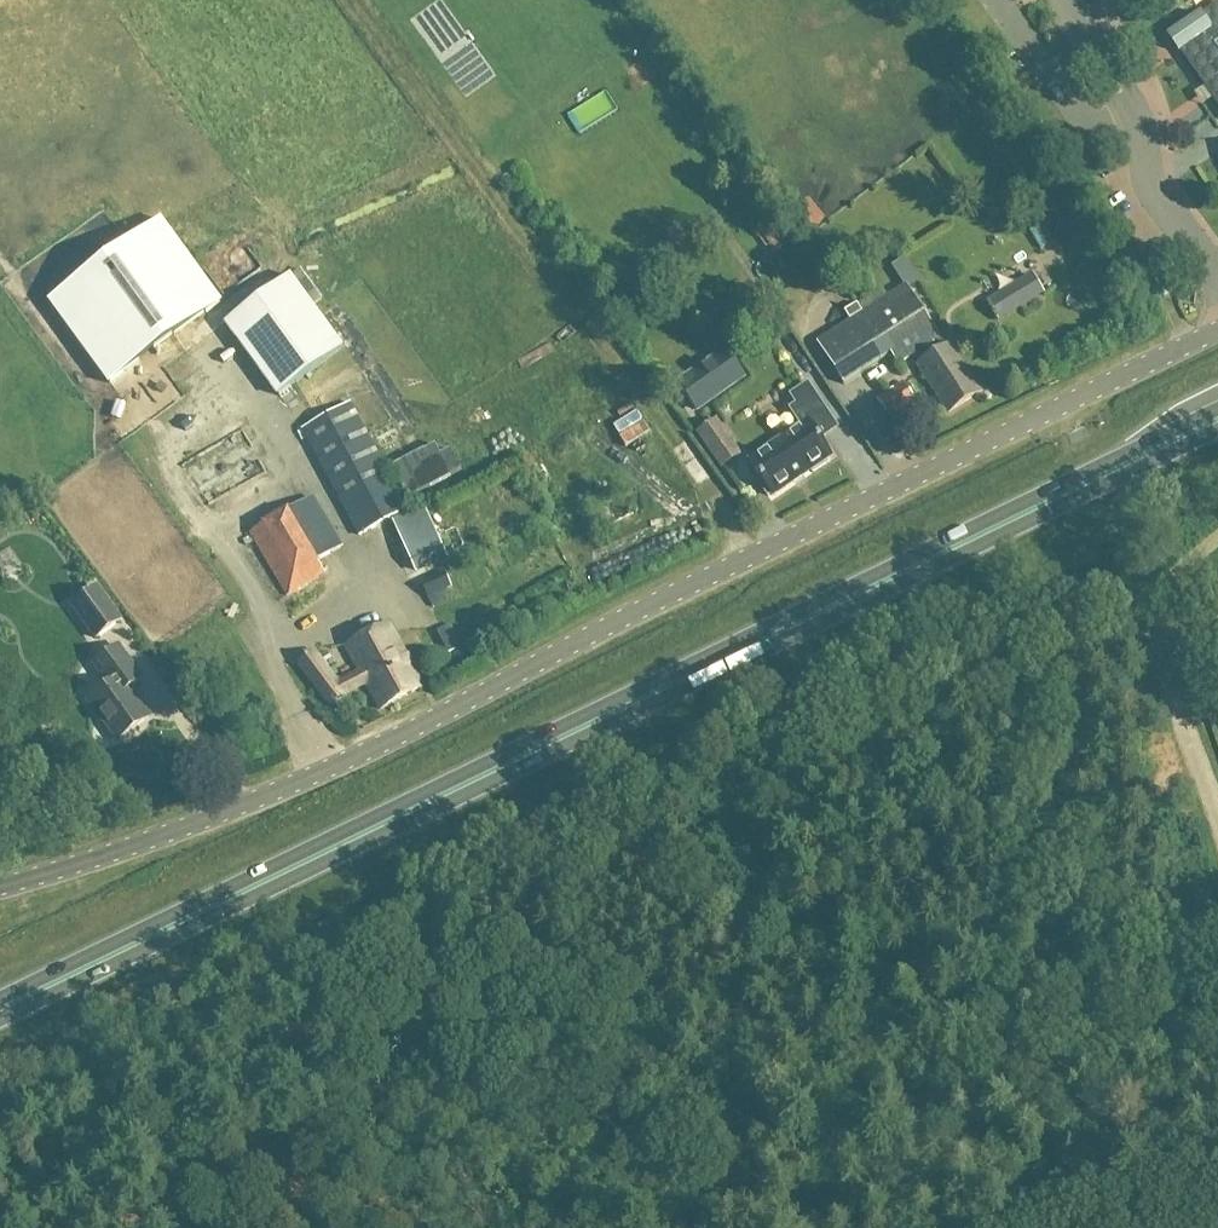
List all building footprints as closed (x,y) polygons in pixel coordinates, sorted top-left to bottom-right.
[(1164,31),(1169,38),(1167,39),(1167,40),(1170,39),(1179,52),(1176,54),(1177,55),(1179,53),(1217,110),(1217,4),(1194,20),(1190,14),(1164,31)] [(759,229),(776,255),(791,245),(774,219),(759,229)] [(50,304),(109,385),(124,374),(123,372),(205,313),(206,314),(221,303),(163,222),(147,234),(148,235),(67,294),(66,293),(50,304)] [(1032,274),(1017,283),(1029,302),(1045,293),(1032,274)] [(225,325),(278,397),(343,349),(290,277),(225,325)] [(900,364),(940,339),(910,290),(893,301),(891,298),(818,343),(844,385),(894,354),(900,364)] [(856,306),(844,313),(849,321),(861,314),(856,306)] [(712,359),(677,384),(698,413),(745,380),(728,355),(735,351),(719,327),(699,340),(712,359)] [(949,415),(982,394),(951,345),(917,366),(949,415)] [(802,428),(749,463),(761,481),(758,483),(768,498),(771,496),(772,498),(811,472),(813,475),(828,465),(826,462),(833,457),(822,441),(825,439),(810,417),(823,408),(808,386),(791,397),(797,406),(791,411),(802,428)] [(902,386),(878,401),(891,420),(914,407),(902,386)] [(359,537),(407,512),(350,406),(302,431),(359,537)] [(698,434),(723,468),(740,456),(718,421),(698,434)] [(440,458),(435,447),(393,469),(410,501),(462,473),(451,453),(440,458)] [(253,533),(286,596),(325,575),(318,563),(343,550),(316,499),(253,533)] [(392,523),(415,575),(447,561),(424,509),(392,523)] [(72,606),(96,640),(121,621),(97,588),(72,606)] [(380,712),(423,689),(389,625),(346,648),(360,674),(338,686),(315,654),(299,666),(331,709),(347,697),(346,696),(366,685),(380,712)] [(449,654),(462,647),(452,627),(437,632),(449,654)] [(106,722),(120,741),(149,720),(128,691),(143,681),(119,648),(94,666),(109,687),(87,703),(102,724),(106,722)] [(670,687),(654,696),(660,709),(677,701),(670,687)]
